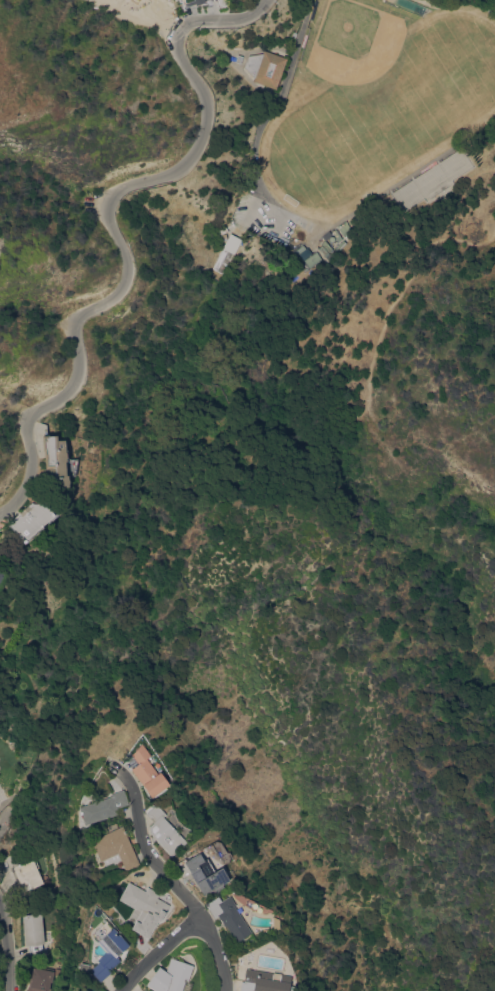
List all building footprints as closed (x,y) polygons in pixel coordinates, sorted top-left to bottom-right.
[(287,58),(276,89),(253,80),(254,77),(244,66),(248,55),(262,53),(263,50),(287,58)] [(346,221),(347,221),(353,230),(345,236),(337,226),(345,220),(346,221)] [(225,240),(230,232),(243,238),(238,247),(237,247),(235,250),(232,252),(228,250),(227,251),(223,248),(226,241),(225,240)] [(287,242),(285,246),(263,236),(265,232),(287,242)] [(288,243),(298,232),(304,237),(294,248),(288,243)] [(338,250),(334,245),(341,240),(344,245),(338,250)] [(305,248),(295,255),(293,252),(293,250),(302,244),(305,248)] [(309,254),(303,259),(299,253),(305,249),(309,254)] [(310,268),(304,259),(317,250),(319,252),(318,253),(322,260),(310,268)] [(69,486),(47,488),(46,478),(45,478),(44,472),(46,472),(44,451),(43,451),(42,435),(48,434),(48,436),(57,436),(57,440),(64,439),(66,461),(65,461),(66,475),(68,475),(69,486)] [(55,515),(27,538),(20,530),(18,532),(9,521),(31,502),(45,503),(55,515)] [(149,755),(145,758),(156,773),(158,771),(168,784),(151,797),(129,769),(137,763),(129,753),(141,744),(149,755)] [(115,806),(117,813),(83,825),(78,806),(109,796),(109,794),(122,789),(126,803),(124,804),(115,806)] [(156,805),(165,814),(162,817),(185,841),(172,855),(149,832),(148,826),(152,821),(144,814),(150,808),(154,804),(156,805)] [(89,840),(121,825),(137,864),(124,870),(119,860),(113,863),(112,861),(104,865),(102,860),(99,861),(89,840)] [(228,880),(201,895),(191,877),(192,876),(190,872),(181,878),(173,864),(183,858),(184,860),(198,852),(202,860),(205,858),(213,871),(220,867),(228,880)] [(43,883),(31,888),(24,891),(18,879),(16,881),(9,867),(14,865),(14,866),(29,859),(30,861),(33,860),(40,877),(43,883)] [(167,904),(164,910),(166,911),(154,932),(138,923),(139,922),(127,915),(129,912),(128,912),(131,906),(125,903),(123,906),(116,902),(119,897),(117,896),(107,893),(119,880),(126,884),(127,882),(167,904)] [(224,926),(223,926),(216,916),(213,918),(203,904),(216,896),(219,901),(228,895),(234,904),(232,906),(250,932),(235,942),(224,926)] [(44,943),(42,943),(43,953),(30,955),(29,945),(25,945),(22,915),(41,913),(44,943)] [(106,919),(116,930),(114,932),(127,946),(116,956),(120,960),(109,970),(111,972),(100,981),(91,971),(100,963),(96,959),(105,952),(94,939),(89,933),(106,919)] [(193,982),(190,990),(155,990),(145,984),(159,966),(165,971),(170,957),(193,965),(188,981),(193,982)] [(46,990),(26,990),(27,986),(28,987),(29,983),(31,983),(31,980),(30,980),(32,967),(54,971),(55,967),(60,969),(59,975),(54,974),(52,982),(50,982),(49,990),(46,990)] [(292,986),(291,990),(238,990),(240,981),(242,982),(245,968),(287,976),(290,976),(288,985),(292,986)]
